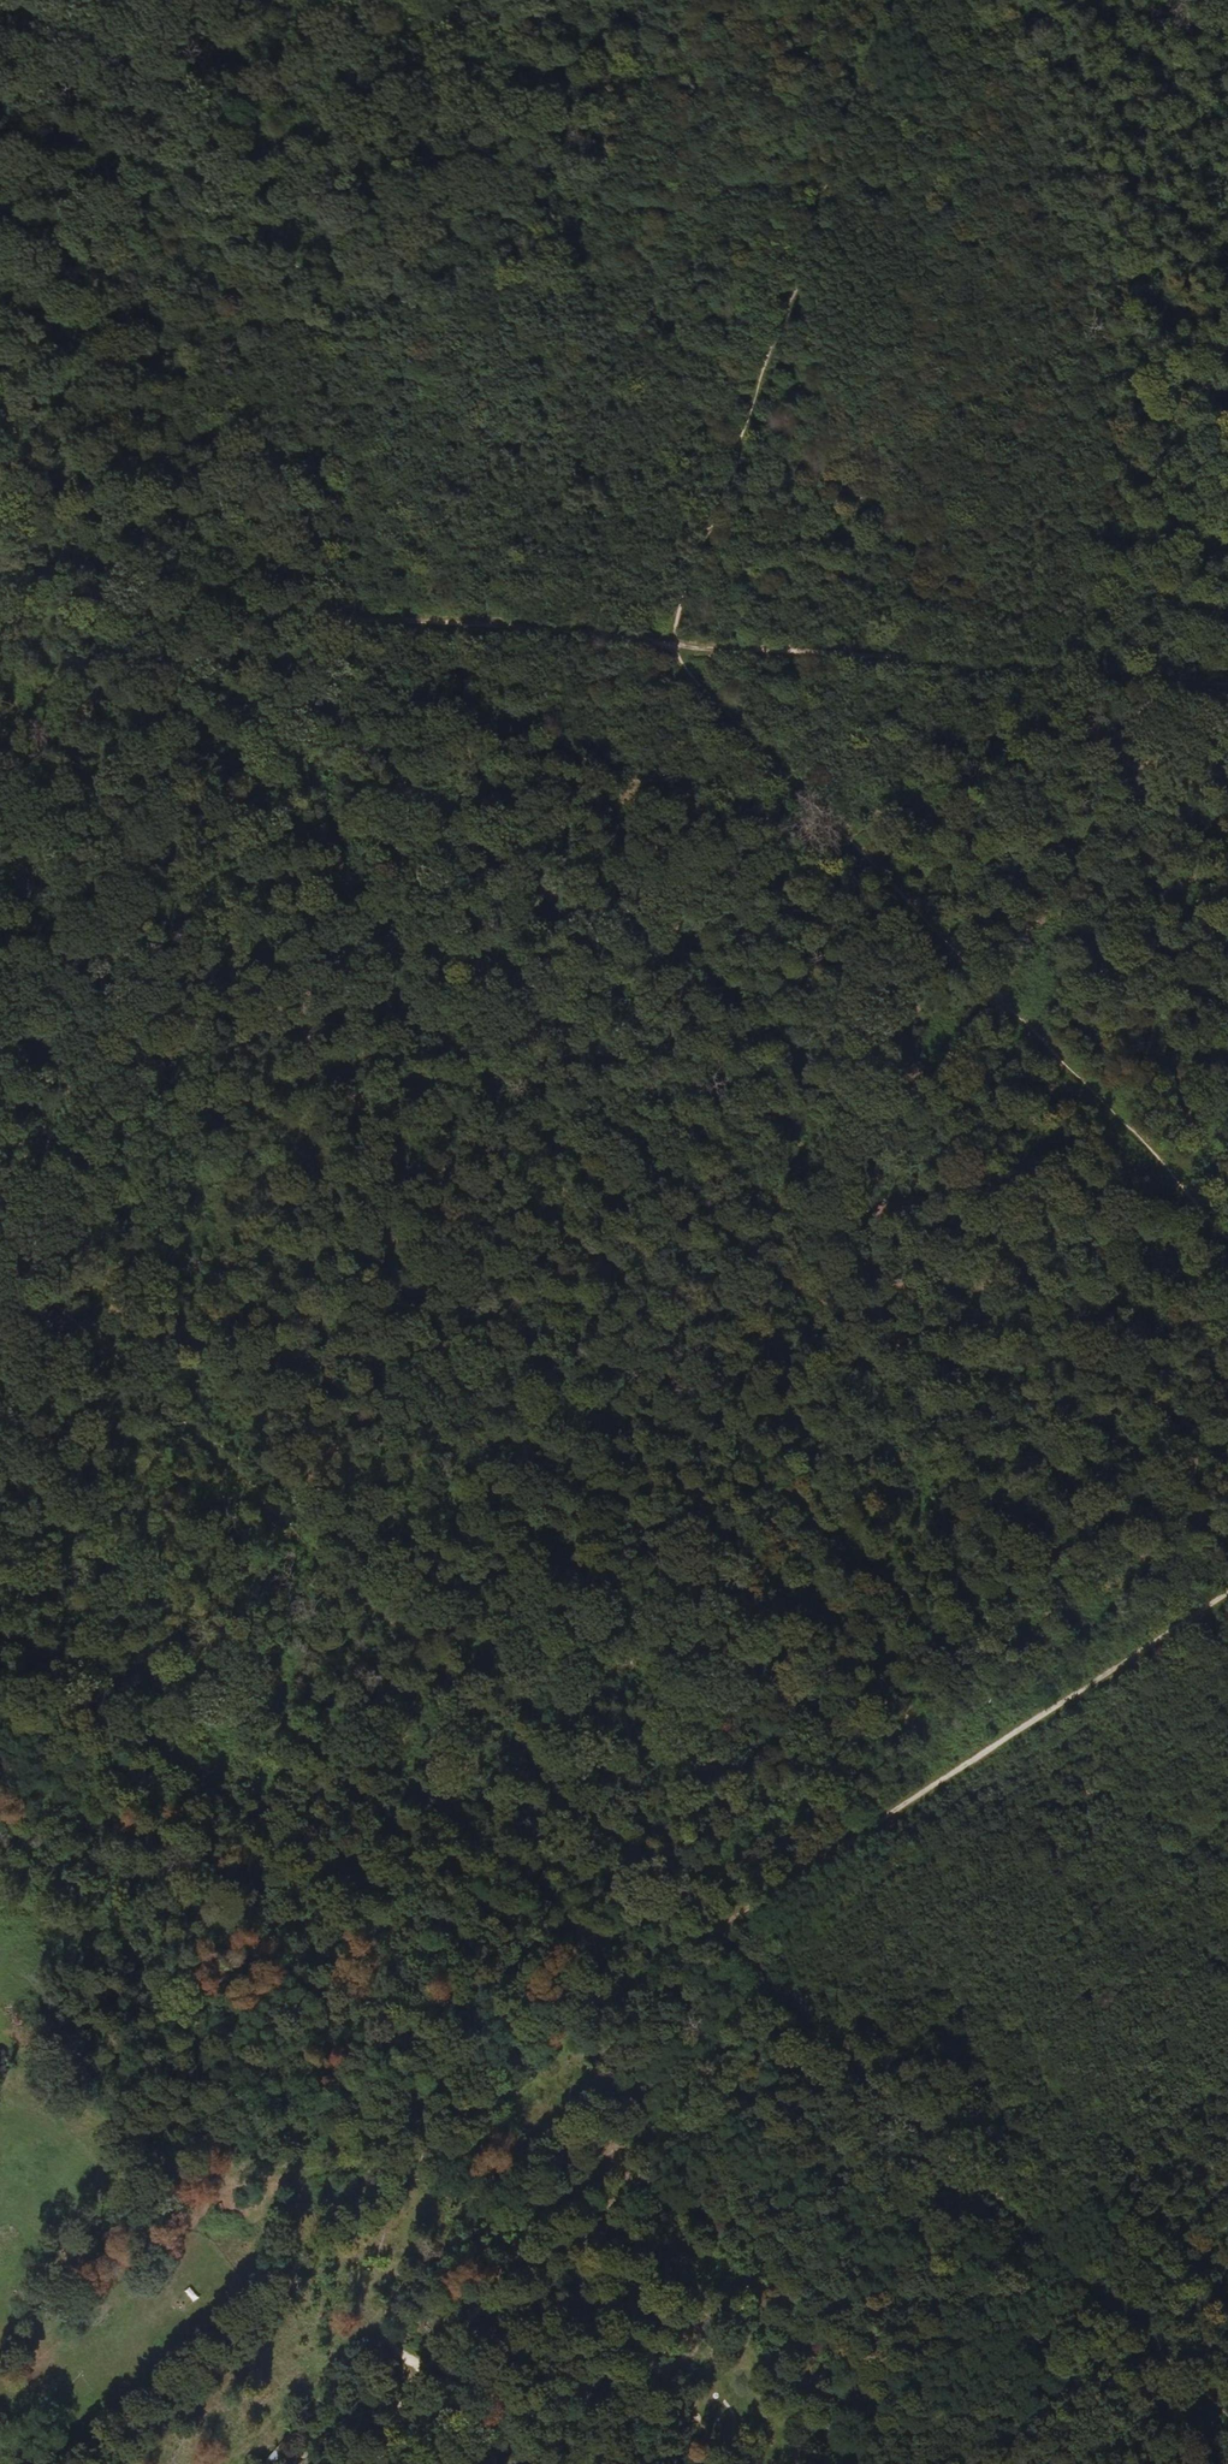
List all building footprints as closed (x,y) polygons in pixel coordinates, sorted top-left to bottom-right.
[(401,2358),(405,2378),(440,2370),(436,2351),(401,2358)]
